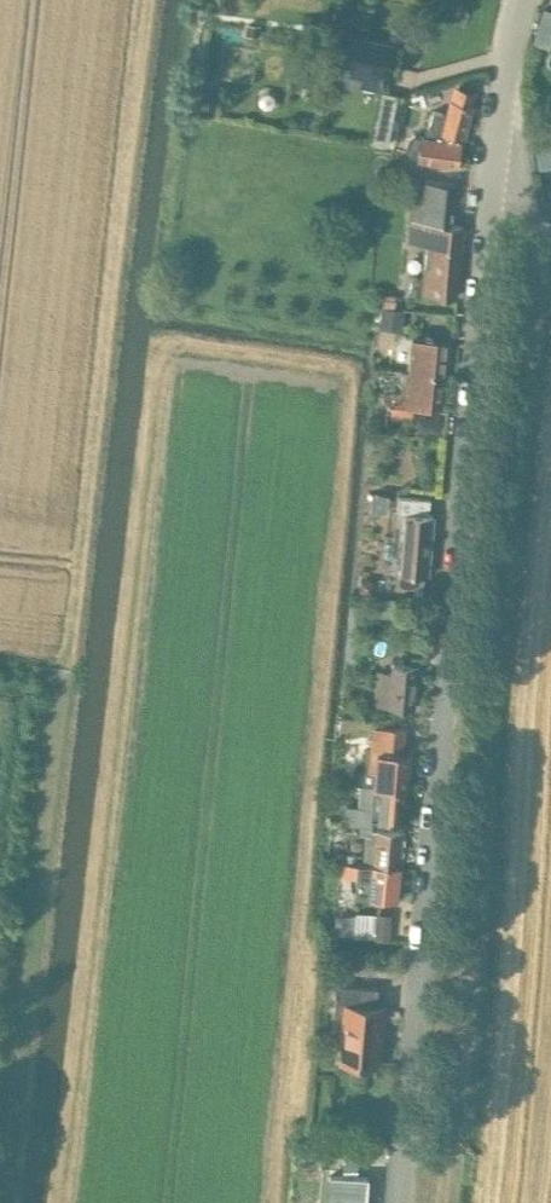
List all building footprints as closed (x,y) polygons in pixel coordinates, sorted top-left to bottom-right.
[(531,41),(548,47),(550,36),(550,10),(542,7),(531,41)] [(246,22),(245,34),(259,36),(260,24),(246,22)] [(392,41),(346,32),(345,41),(334,39),(327,79),(382,89),(392,41)] [(463,137),(474,88),(454,84),(450,99),(448,99),(445,112),(431,109),(427,130),(426,134),(420,133),(419,135),(413,135),(406,139),(405,149),(409,153),(416,155),(416,156),(456,163),(460,140),(440,137),(442,132),(463,137)] [(259,96),(258,101),(260,106),(264,109),(270,108),(273,105),(275,100),(273,95),(268,92),(263,93),(259,96)] [(375,111),(371,129),(374,130),(371,144),(379,145),(386,147),(393,115),(375,111)] [(535,147),(538,168),(550,165),(550,144),(535,147)] [(456,296),(462,226),(452,225),(456,182),(414,178),(408,242),(426,243),(421,276),(410,275),(408,291),(456,296)] [(378,292),(376,306),(381,306),(395,308),(396,294),(378,292)] [(379,328),(403,330),(405,309),(395,308),(381,306),(379,328)] [(407,369),(446,372),(449,339),(410,335),(407,369)] [(446,372),(407,369),(403,369),(401,391),(392,390),(389,416),(411,419),(412,405),(443,408),(446,372)] [(415,414),(414,430),(440,432),(441,417),(415,414)] [(427,574),(433,514),(428,514),(429,499),(398,496),(396,511),(403,511),(398,571),(398,580),(401,584),(419,586),(423,583),(424,574),(427,574)] [(360,577),(359,590),(372,592),(373,579),(360,577)] [(414,709),(418,665),(391,663),(390,671),(376,670),(374,705),(414,709)] [(362,734),(363,718),(342,717),(341,732),(362,734)] [(402,752),(405,727),(371,724),(368,749),(366,771),(373,772),(372,782),(407,785),(410,753),(402,752)] [(404,821),(407,785),(372,782),(372,784),(360,783),(358,804),(346,803),(344,820),(371,823),(371,819),(404,821)] [(363,837),(362,861),(365,861),(371,862),(400,864),(400,863),(402,831),(373,830),(372,834),(364,834),(363,837)] [(342,860),(341,873),(348,874),(355,874),(354,896),(369,897),(368,899),(395,901),(397,901),(400,864),(371,862),(365,861),(362,861),(356,861),(342,860)] [(375,913),(373,937),(389,938),(391,912),(375,911),(375,913)] [(382,1031),(385,1007),(376,1006),(378,987),(336,983),(333,1011),(343,1012),(339,1060),(378,1063),(381,1031),(382,1031)] [(367,1175),(328,1173),(325,1202),(365,1202),(367,1175)]
